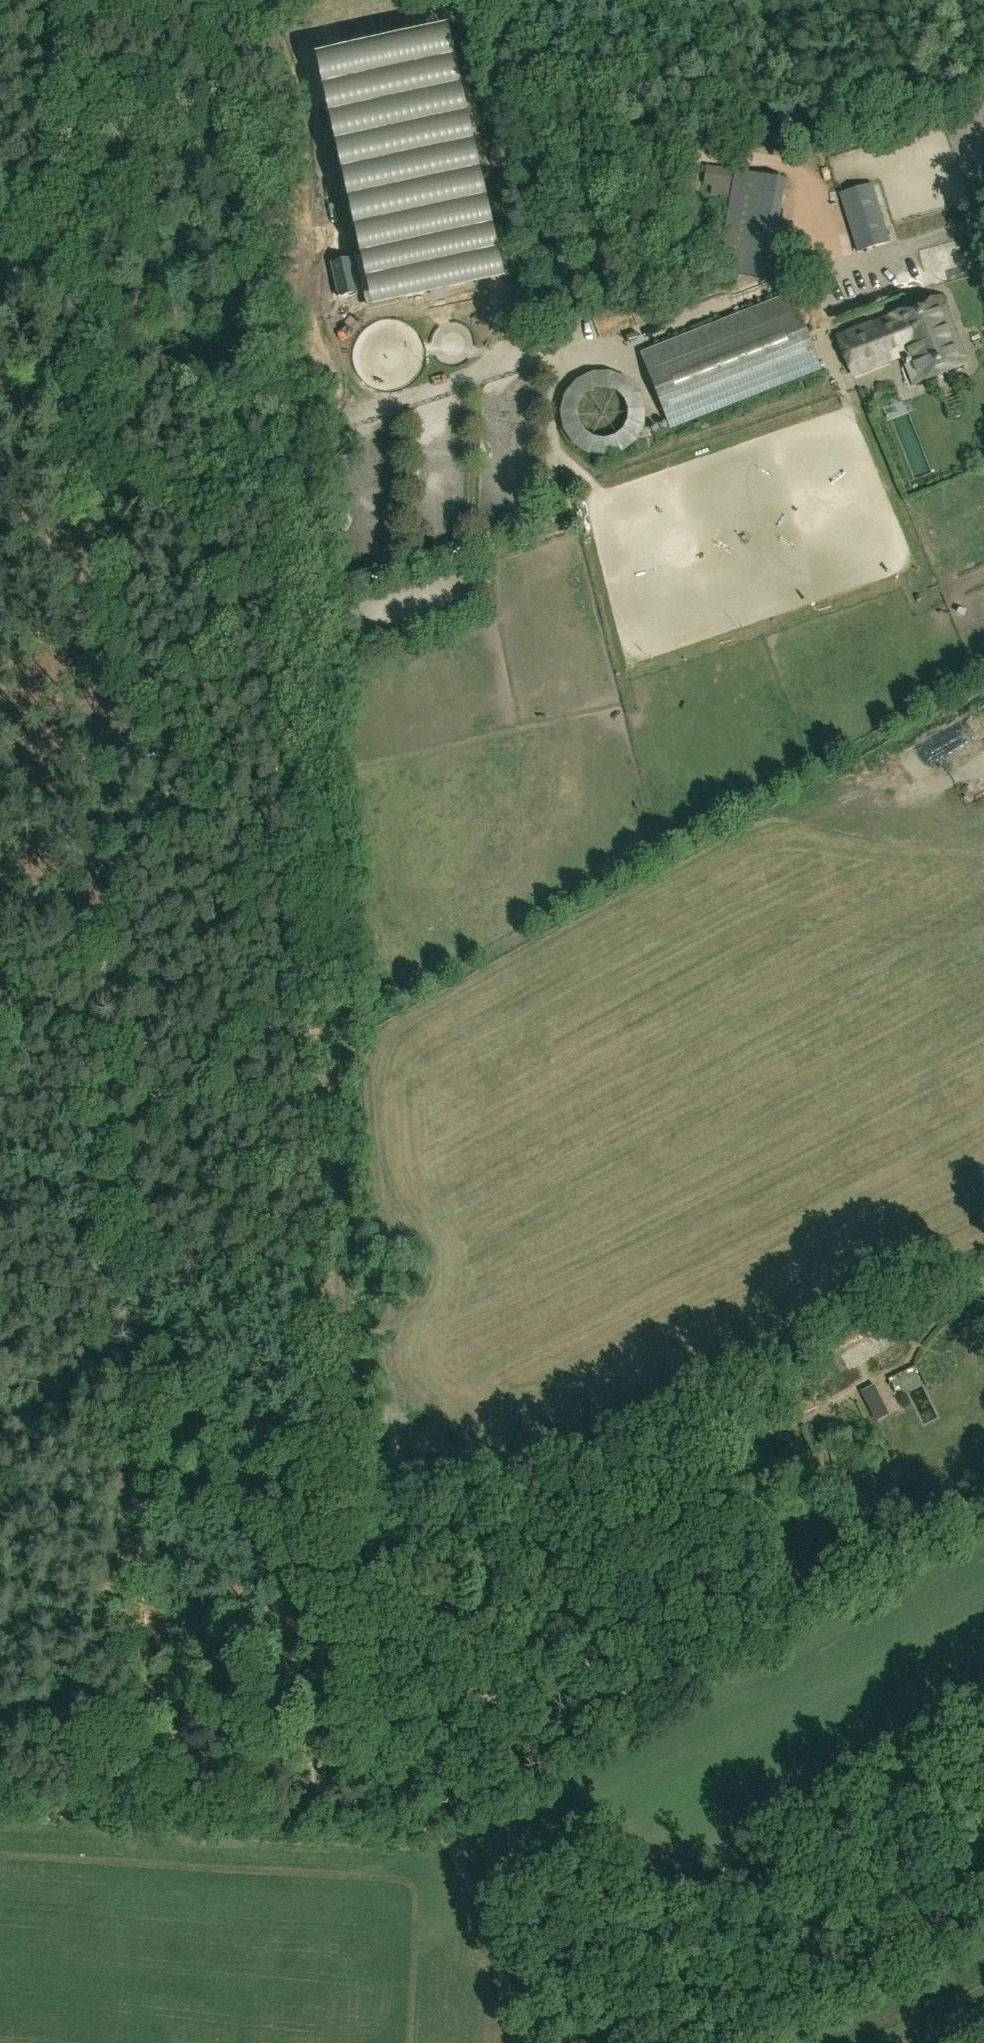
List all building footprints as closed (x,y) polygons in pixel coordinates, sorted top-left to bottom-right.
[(710,195),(729,198),(730,191),(734,171),(707,166),(707,167),(704,186),(707,187),(712,187),(710,195)] [(769,279),(769,277),(786,180),(734,171),(730,191),(729,198),(726,211),(717,270),(765,279),(769,279)] [(857,252),(889,242),(872,185),(840,195),(857,252)] [(351,248),(325,256),(333,289),(359,282),(351,248)] [(965,362),(940,295),(837,335),(852,373),(902,354),(913,382),(965,362)] [(672,429),(820,370),(790,296),(642,355),(672,429)] [(647,424),(648,416),(647,407),(644,399),(640,392),(635,385),(629,380),(621,376),(613,373),(605,373),(596,373),(588,376),(581,380),(574,385),(569,391),(565,399),(562,407),(561,415),(562,424),(565,432),(569,439),(574,446),(580,451),(588,455),(596,458),(604,458),(613,458),(621,455),(628,451),(635,446),(640,440),(644,432),(647,424)] [(860,1392),(866,1405),(875,1421),(889,1414),(874,1385),(860,1392)]
